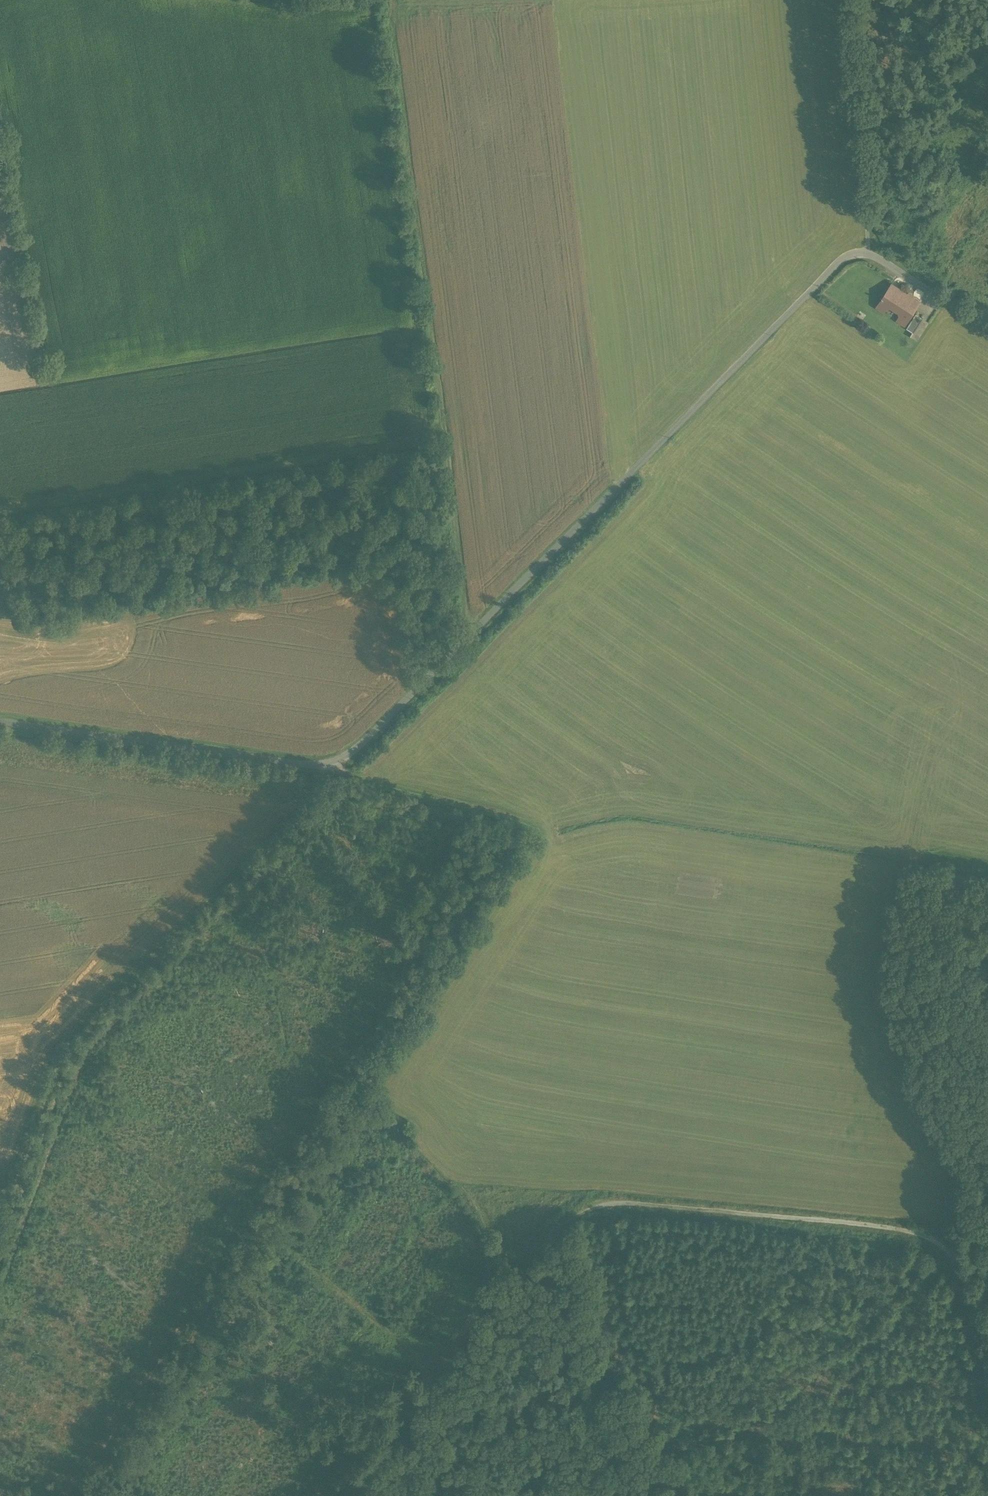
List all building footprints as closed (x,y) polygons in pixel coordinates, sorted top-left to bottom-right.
[(919,300),(891,282),(877,305),(884,309),(884,308),(886,305),(891,304),(894,306),(899,310),(900,314),(897,318),(904,323),(919,300)] [(916,312),(906,326),(913,331),(922,316),(916,312)]
